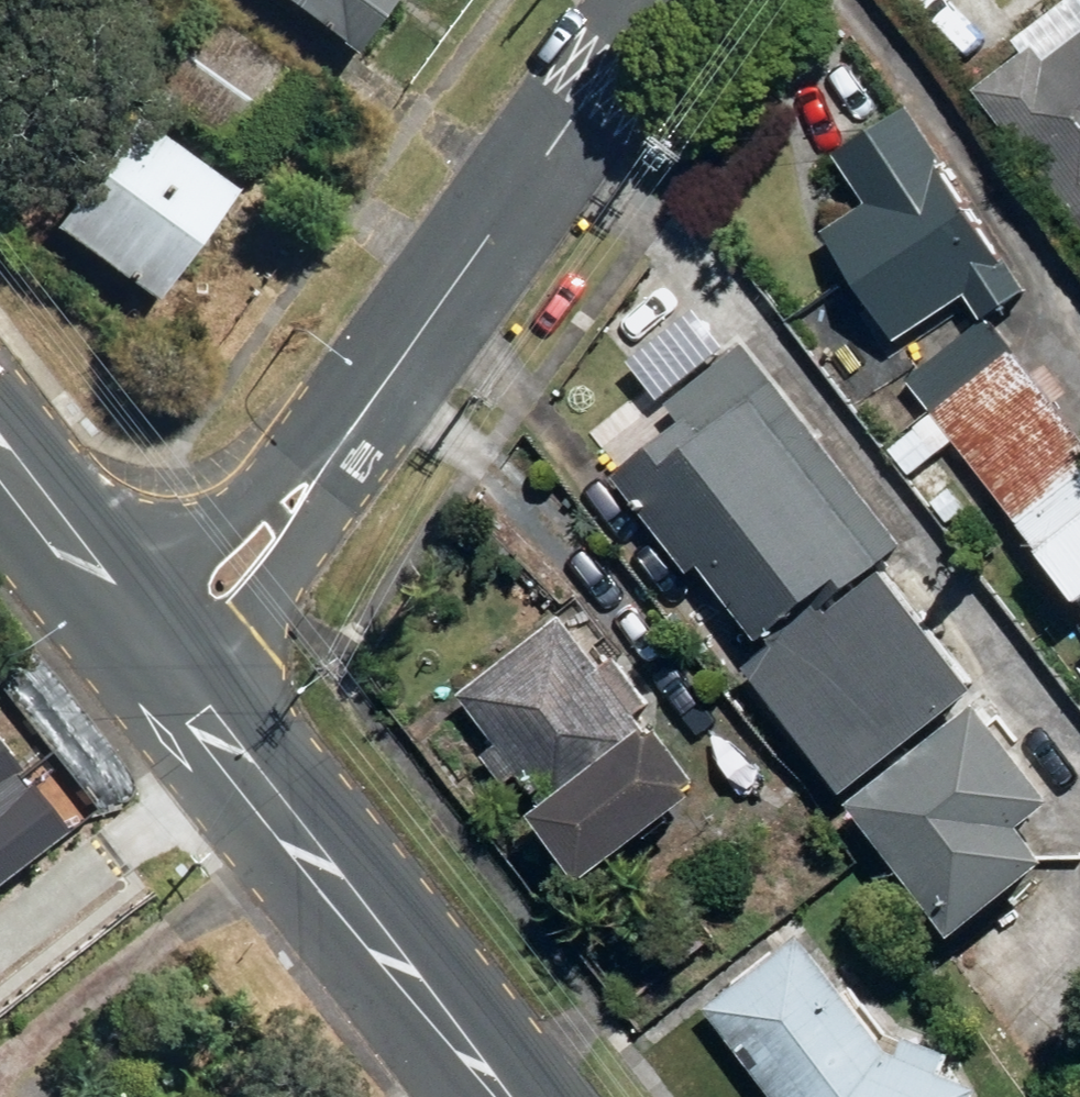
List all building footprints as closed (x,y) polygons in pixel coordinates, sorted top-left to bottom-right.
[(352,64),(398,0),(264,0),(352,64)] [(971,96),(1079,239),(1079,7),(1075,0),(1074,0),(1013,46),(1022,57),(971,96)] [(136,94),(254,173),(309,91),(191,13),(136,94)] [(1024,296),(903,112),(831,158),(864,209),(819,238),(890,348),(963,300),(979,325),(1024,296)] [(154,311),(232,199),(130,129),(52,240),(154,311)] [(1015,530),(1079,482),(1079,441),(989,321),(905,384),(1015,530)] [(901,547),(772,386),(699,444),(683,423),(610,482),(686,576),(694,570),(755,645),(825,590),(834,601),(901,547)] [(1015,530),(1079,615),(1079,482),(1015,530)] [(842,799),(970,698),(875,579),(828,616),(822,608),(741,672),(842,799)] [(558,622),(453,700),(538,814),(525,823),(575,891),(689,807),(682,798),(694,789),(656,738),(650,742),(634,721),(650,709),(613,661),(597,673),(558,622)] [(972,711),(841,812),(946,946),(1043,871),(1015,836),(1049,810),(972,711)] [(26,774),(0,741),(0,794),(26,774)] [(0,794),(0,885),(70,829),(26,774),(0,794)] [(765,1096),(973,1096),(938,1082),(946,1062),(883,1035),(848,988),(838,995),(798,941),(702,1012),(765,1096)]
